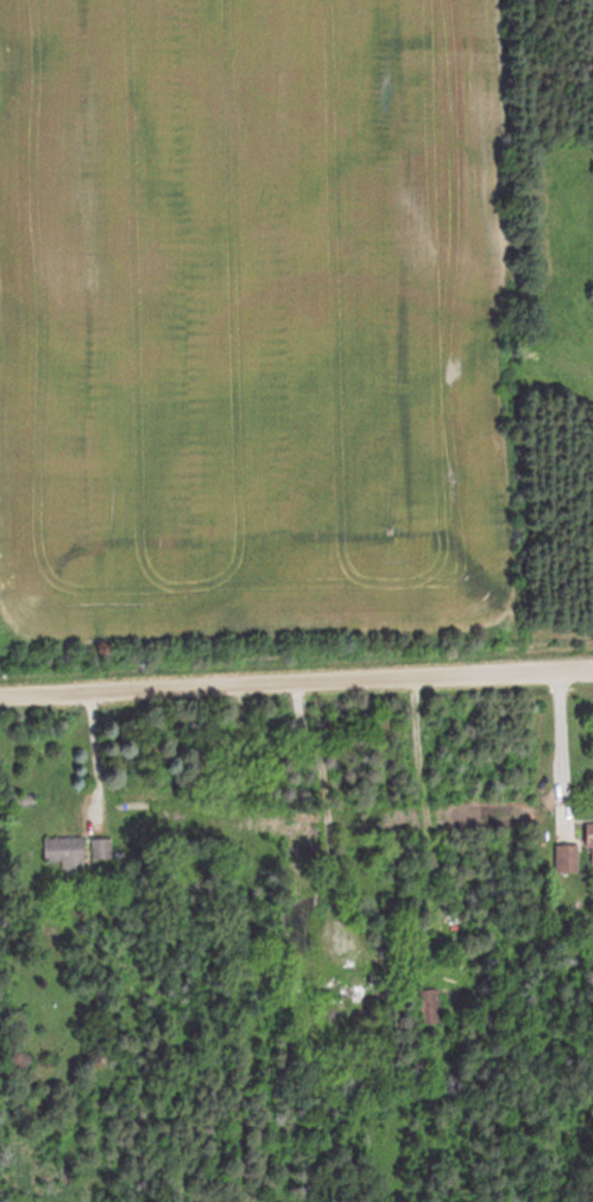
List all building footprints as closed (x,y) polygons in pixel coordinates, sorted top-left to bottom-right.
[(38,806),(38,795),(7,795),(7,806),(38,806)] [(45,838),(45,861),(87,861),(87,838),(45,838)] [(93,859),(114,859),(114,839),(93,839),(93,859)] [(557,844),(557,872),(581,872),(581,844),(557,844)] [(338,990),(371,990),(370,971),(338,972),(338,990)] [(423,1024),(443,1024),(443,990),(423,990),(423,1024)]
